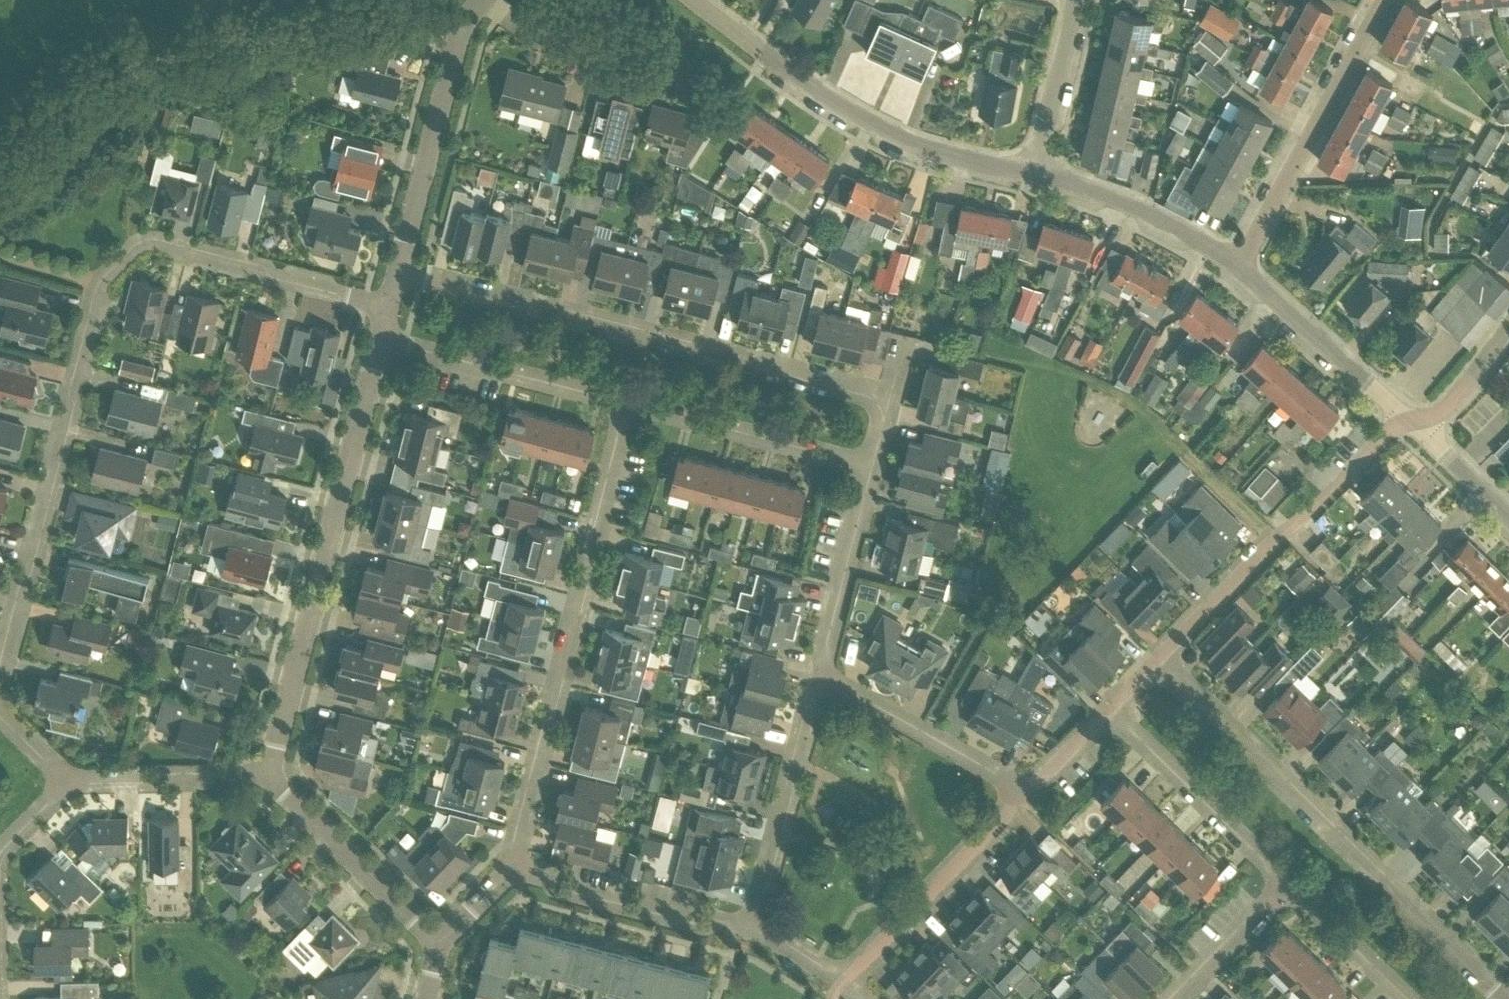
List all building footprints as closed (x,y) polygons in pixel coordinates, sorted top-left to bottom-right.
[(187,9),(226,0),(185,0),(187,9)] [(792,6),(820,24),(833,0),(796,0),(792,6)] [(918,17),(904,10),(884,9),(864,0),(854,0),(843,24),(871,36),(865,50),(896,64),(918,17)] [(1184,6),(1195,8),(1197,0),(1185,0),(1184,6)] [(1296,20),(1320,33),(1333,10),(1313,0),(1307,0),(1303,8),(1290,2),(1289,4),(1283,0),(1278,0),(1274,8),(1287,15),(1296,20)] [(1394,23),(1418,36),(1430,14),(1406,0),(1394,23)] [(1494,0),(1469,0),(1469,3),(1470,3),(1471,16),(1472,32),(1483,31),(1480,2),(1494,0)] [(1229,39),(1240,18),(1211,2),(1199,22),(1229,39)] [(918,17),(896,64),(923,76),(937,44),(935,42),(939,33),(954,39),(963,19),(929,4),(922,19),(918,17)] [(1282,24),(1287,15),(1274,8),(1269,16),(1282,24)] [(1150,16),(1150,18),(1117,10),(1111,35),(1147,43),(1148,41),(1151,28),(1162,31),(1165,19),(1150,16)] [(1461,33),(1472,32),(1471,16),(1460,17),(1461,33)] [(1309,55),(1320,33),(1296,20),(1285,42),(1309,55)] [(1406,58),(1418,36),(1394,23),(1382,45),(1406,58)] [(1214,64),(1228,47),(1206,29),(1192,45),(1214,64)] [(1445,51),(1451,41),(1436,33),(1431,43),(1445,51)] [(1159,44),(1148,41),(1147,43),(1111,35),(1105,59),(1141,67),(1142,65),(1145,52),(1171,58),(1173,49),(1159,46),(1159,44)] [(393,105),(401,76),(386,72),(390,56),(385,40),(354,50),(360,66),(352,95),(393,105)] [(1297,77),(1309,55),(1285,42),(1280,51),(1268,45),(1267,48),(1256,42),(1250,51),(1262,58),(1273,64),(1297,77)] [(1445,51),(1431,43),(1426,52),(1440,60),(1445,51)] [(984,95),(981,112),(994,114),(996,117),(1002,118),(1005,116),(1007,116),(1010,101),(1012,101),(1016,84),(1018,70),(1021,53),(1004,50),(993,48),(990,65),(988,79),(985,78),(982,95),(984,95)] [(1297,77),(1273,64),(1262,58),(1250,51),(1245,60),(1257,67),(1256,68),(1267,74),(1261,86),(1285,99),(1297,77)] [(1223,96),(1234,82),(1233,82),(1234,81),(1217,67),(1207,58),(1195,72),(1223,96)] [(1154,68),(1142,65),(1141,67),(1105,59),(1099,83),(1136,92),(1136,89),(1139,76),(1151,79),(1154,68)] [(557,118),(566,84),(527,74),(528,72),(510,67),(501,104),(557,118)] [(1356,93),(1380,106),(1392,84),(1368,71),(1356,93)] [(1148,92),(1136,89),(1136,92),(1099,83),(1094,107),(1130,116),(1131,113),(1134,100),(1145,103),(1148,92)] [(1368,128),(1380,106),(1356,93),(1344,115),(1368,128)] [(632,148),(637,128),(626,125),(633,99),(615,94),(613,100),(597,96),(588,131),(605,135),(601,149),(618,154),(621,145),(632,148)] [(751,141),(767,117),(746,103),(730,127),(751,141)] [(687,164),(695,152),(706,135),(688,130),(692,114),(653,104),(645,136),(671,143),(666,159),(687,164)] [(1407,122),(1412,112),(1397,104),(1392,114),(1407,122)] [(1228,127),(1260,144),(1272,122),(1240,105),(1232,119),(1221,113),(1215,123),(1226,129),(1228,127)] [(1142,116),(1131,113),(1130,116),(1094,107),(1088,131),(1125,140),(1125,137),(1128,124),(1140,127),(1142,116)] [(1502,108),(1503,109),(1496,120),(1502,123),(1508,122),(1508,107),(1502,108)] [(1433,115),(1426,111),(1422,117),(1430,121),(1433,115)] [(223,119),(195,112),(191,128),(219,135),(223,119)] [(1407,122),(1392,114),(1387,123),(1402,131),(1407,122)] [(1356,150),(1368,128),(1344,115),(1332,136),(1356,150)] [(772,155),(788,131),(767,117),(751,141),(772,155)] [(1477,136),(1483,126),(1474,121),(1469,131),(1477,136)] [(569,170),(579,131),(557,125),(547,165),(549,165),(545,177),(564,182),(567,170),(569,170)] [(1495,149),(1505,133),(1492,125),(1483,141),(1495,149)] [(1248,166),(1260,144),(1228,127),(1226,129),(1220,141),(1209,135),(1203,145),(1215,151),(1216,149),(1248,166)] [(792,169),(809,145),(788,131),(772,155),(792,169)] [(1137,140),(1125,137),(1125,140),(1088,131),(1082,156),(1119,165),(1123,149),(1134,151),(1137,140)] [(342,155),(339,167),(333,165),(330,178),(323,177),(319,177),(316,180),(314,183),(314,186),(317,190),(321,193),(340,198),(342,189),(369,196),(374,177),(375,177),(378,164),(359,159),(364,140),(335,133),(331,148),(343,151),(342,155)] [(1344,172),(1356,150),(1332,136),(1320,159),(1344,172)] [(1483,141),(1473,157),(1481,161),(1486,164),(1492,155),(1501,157),(1502,150),(1495,149),(1483,141)] [(809,145),(792,169),(813,184),(830,160),(809,145)] [(151,181),(160,183),(153,208),(178,215),(179,210),(191,213),(199,181),(169,173),(175,155),(171,149),(162,147),(158,150),(151,181)] [(726,160),(735,166),(743,153),(735,147),(726,160)] [(1155,177),(1160,152),(1146,148),(1140,173),(1155,177)] [(1383,165),(1388,156),(1373,148),(1368,157),(1383,165)] [(1236,188),(1248,166),(1216,149),(1215,151),(1208,163),(1197,157),(1191,167),(1203,173),(1204,171),(1236,188)] [(735,166),(744,172),(752,159),(743,153),(735,166)] [(1383,165),(1368,157),(1363,167),(1378,175),(1383,165)] [(1472,187),(1482,172),(1469,164),(1460,180),(1472,187)] [(260,166),(257,181),(255,181),(252,193),(246,192),(246,191),(219,184),(210,223),(236,230),(240,214),(247,215),(251,202),(262,205),(268,184),(272,169),(260,166)] [(618,193),(623,170),(607,166),(601,190),(618,193)] [(1225,210),(1236,188),(1204,171),(1203,173),(1196,185),(1179,176),(1168,197),(1196,212),(1203,199),(1225,210)] [(784,181),(775,175),(767,188),(775,194),(784,181)] [(858,208),(842,244),(851,248),(862,253),(868,240),(859,236),(881,186),(857,176),(857,177),(846,203),(858,208)] [(1472,187),(1460,180),(1451,195),(1463,202),(1472,187)] [(784,200),(793,187),(784,181),(775,194),(784,200)] [(698,182),(693,199),(708,203),(712,190),(698,182)] [(268,185),(265,199),(279,202),(282,188),(268,185)] [(881,186),(859,236),(868,240),(870,234),(882,240),(885,234),(900,241),(912,213),(910,212),(899,207),(904,197),(881,186)] [(447,216),(446,223),(458,226),(454,244),(453,246),(477,252),(487,216),(486,216),(470,212),(474,197),(466,195),(467,191),(455,188),(447,216)] [(586,190),(582,206),(599,211),(603,195),(586,190)] [(520,231),(526,209),(525,209),(527,202),(515,199),(514,203),(506,201),(503,216),(488,212),(487,216),(477,252),(478,253),(479,249),(502,254),(508,228),(520,231)] [(1421,237),(1425,206),(1402,204),(1398,234),(1421,237)] [(977,265),(980,248),(981,239),(987,210),(962,205),(959,222),(945,219),(939,251),(953,254),(955,245),(970,249),(967,263),(961,261),(958,278),(971,281),(977,265)] [(343,214),(320,208),(312,206),(307,228),(319,231),(314,250),(354,260),(361,231),(340,225),(343,214)] [(556,235),(557,235),(559,226),(544,222),(546,214),(526,209),(520,231),(519,236),(530,239),(524,264),(547,270),(556,235)] [(1006,244),(1012,215),(987,210),(981,239),(1006,244)] [(556,235),(547,270),(570,276),(571,274),(577,251),(588,254),(588,256),(594,233),(595,227),(596,223),(597,219),(582,215),(580,223),(574,222),(570,239),(557,235),(556,235)] [(802,245),(809,232),(812,226),(799,219),(789,237),(802,245)] [(1036,249),(1059,257),(1060,257),(1069,230),(1045,222),(1040,235),(1026,231),(1017,256),(1033,261),(1036,249)] [(1337,225),(1330,234),(1329,233),(1301,266),(1322,284),(1350,251),(1351,252),(1357,245),(1366,253),(1377,240),(1356,222),(1346,233),(1337,225)] [(1504,228),(1497,223),(1492,230),(1499,235),(1489,249),(1486,246),(1479,255),(1498,269),(1505,260),(1508,263),(1508,231),(1504,228)] [(1094,238),(1069,230),(1060,257),(1059,257),(1055,270),(1056,270),(1051,287),(1050,286),(1044,305),(1058,309),(1073,261),(1085,265),(1094,238)] [(1449,251),(1449,232),(1434,232),(1434,250),(1449,251)] [(617,288),(626,253),(613,250),(616,238),(594,233),(588,256),(599,259),(593,282),(617,288)] [(658,272),(666,242),(665,242),(663,250),(640,245),(638,256),(626,253),(617,288),(640,294),(646,271),(657,274),(658,272)] [(696,269),(700,251),(666,242),(658,272),(669,275),(663,300),(686,306),(696,269)] [(834,242),(826,259),(851,270),(859,254),(834,242)] [(898,291),(910,253),(893,248),(887,267),(880,264),(874,284),(898,291)] [(977,265),(987,267),(990,251),(980,248),(977,265)] [(696,269),(686,306),(709,312),(715,287),(727,290),(734,264),(720,261),(721,256),(700,251),(696,269)] [(1135,290),(1149,263),(1127,251),(1115,273),(1105,267),(1097,283),(1119,295),(1124,285),(1135,290)] [(1407,280),(1408,262),(1368,260),(1367,277),(1395,279),(1407,280)] [(1389,341),(1410,359),(1431,333),(1427,330),(1438,317),(1441,320),(1469,344),(1508,296),(1508,285),(1486,268),(1484,270),(1473,261),(1460,276),(1431,311),(1425,306),(1413,319),(1410,316),(1389,341)] [(1135,290),(1145,296),(1139,306),(1160,317),(1169,302),(1159,297),(1171,275),(1149,263),(1135,290)] [(1056,270),(1055,270),(1046,267),(1041,283),(1050,286),(1051,287),(1056,270)] [(759,331),(768,294),(756,291),(760,279),(738,273),(732,296),(743,299),(736,326),(759,331)] [(840,274),(840,288),(852,288),(852,274),(840,274)] [(41,286),(1,275),(0,279),(0,300),(8,302),(1,331),(19,336),(20,342),(36,346),(37,341),(45,343),(53,313),(27,306),(29,297),(37,299),(41,286)] [(1379,278),(1374,283),(1367,277),(1344,303),(1367,323),(1390,297),(1382,290),(1386,284),(1379,278)] [(162,309),(167,288),(137,281),(126,324),(156,331),(157,328),(168,330),(172,312),(162,309)] [(836,352),(845,316),(822,310),(828,287),(816,284),(808,317),(819,320),(813,345),(836,352)] [(768,294),(759,331),(780,337),(781,333),(785,319),(798,322),(800,314),(806,291),(783,285),(780,297),(768,294)] [(1030,322),(1039,299),(1023,293),(1014,315),(1010,325),(1025,331),(1029,321),(1030,322)] [(1201,332),(1218,308),(1198,293),(1180,316),(1201,332)] [(212,330),(219,302),(190,294),(185,311),(174,308),(173,312),(172,312),(168,330),(167,334),(179,337),(178,340),(207,348),(211,349),(215,331),(212,330)] [(913,331),(920,304),(906,300),(898,327),(913,331)] [(1042,306),(1037,321),(1050,325),(1055,310),(1042,306)] [(872,307),(868,322),(845,316),(836,352),(859,358),(859,357),(871,360),(871,359),(877,335),(879,327),(884,310),(872,307)] [(1218,308),(1201,332),(1192,342),(1185,337),(1174,350),(1190,362),(1200,350),(1201,351),(1210,339),(1221,347),(1238,324),(1218,308)] [(237,356),(253,360),(250,372),(254,378),(278,385),(285,359),(269,355),(279,317),(249,310),(237,356)] [(1134,385),(1161,333),(1145,325),(1118,376),(1134,385)] [(302,372),(328,378),(323,400),(335,403),(345,365),(333,362),(341,333),(313,326),(302,372)] [(984,334),(973,331),(969,346),(980,349),(984,334)] [(1038,349),(1044,338),(1031,332),(1026,343),(1038,349)] [(1070,359),(1082,339),(1069,332),(1058,352),(1070,359)] [(1263,344),(1244,366),(1255,375),(1246,385),(1247,386),(1255,393),(1263,383),(1282,361),(1263,344)] [(1092,368),(1099,355),(1085,348),(1078,361),(1092,368)] [(39,394),(35,382),(37,376),(28,373),(31,362),(0,354),(0,395),(30,403),(32,396),(39,394)] [(980,378),(985,361),(957,354),(953,370),(930,364),(924,387),(953,394),(959,373),(980,378)] [(1282,399),(1301,378),(1282,361),(1263,383),(1282,399)] [(153,380),(156,365),(144,363),(141,377),(153,380)] [(1154,406),(1163,389),(1169,379),(1169,378),(1155,371),(1140,397),(1154,406)] [(1508,387),(1508,378),(1502,373),(1493,385),(1504,393),(1508,387)] [(1191,407),(1208,384),(1195,374),(1177,396),(1191,407)] [(1300,416),(1320,394),(1301,378),(1282,399),(1300,416)] [(1209,409),(1221,393),(1211,384),(1199,400),(1209,409)] [(1236,399),(1243,406),(1255,393),(1247,386),(1236,399)] [(971,399),(953,394),(924,387),(918,409),(942,415),(939,427),(962,433),(971,399)] [(153,433),(162,401),(116,389),(108,421),(153,433)] [(194,410),(197,396),(169,389),(165,403),(194,410)] [(1262,400),(1255,393),(1243,406),(1251,412),(1262,400)] [(1291,426),(1280,439),(1288,446),(1299,434),(1300,435),(1310,424),(1320,433),(1339,411),(1320,394),(1300,416),(1291,426)] [(401,435),(439,445),(443,432),(456,436),(462,411),(438,405),(434,419),(407,412),(401,435)] [(295,462),(302,435),(273,427),(276,415),(246,407),(243,420),(257,424),(250,450),(254,451),(251,464),(275,469),(277,457),(295,462)] [(523,446),(532,411),(516,407),(515,410),(510,408),(501,440),(523,446)] [(544,451),(553,417),(532,411),(523,446),(544,451)] [(565,457),(574,423),(553,417),(544,451),(565,457)] [(24,425),(0,419),(0,453),(16,457),(24,425)] [(1280,439),(1291,426),(1283,419),(1273,431),(1280,439)] [(574,423),(565,457),(586,462),(595,430),(589,429),(589,427),(574,423)] [(992,429),(988,444),(1003,448),(1007,433),(992,429)] [(941,474),(946,456),(956,458),(960,441),(931,434),(928,445),(910,441),(904,464),(941,474)] [(439,445),(401,435),(395,458),(422,465),(419,477),(444,483),(447,471),(433,468),(439,445)] [(138,491),(147,459),(101,447),(92,479),(138,491)] [(177,468),(180,453),(156,447),(153,462),(177,468)] [(692,494),(701,459),(686,455),(685,457),(679,456),(671,488),(692,494)] [(713,499),(722,465),(701,459),(692,494),(713,499)] [(1182,460),(1181,459),(1174,466),(1184,476),(1191,469),(1182,460)] [(936,492),(941,474),(904,464),(898,487),(916,492),(913,504),(943,511),(947,494),(936,492)] [(734,505),(743,470),(722,465),(713,499),(734,505)] [(1272,506),(1289,486),(1266,465),(1244,490),(1253,499),(1258,493),(1272,506)] [(1379,514),(1405,487),(1387,469),(1361,496),(1373,508),(1365,517),(1373,525),(1381,516),(1379,514)] [(755,510),(764,476),(743,470),(734,505),(755,510)] [(273,481),(240,472),(228,517),(243,521),(245,516),(279,524),(286,497),(269,493),(273,481)] [(776,516),(785,481),(764,476),(755,510),(776,516)] [(522,494),(525,484),(502,478),(499,488),(522,494)] [(785,481),(776,516),(797,521),(806,490),(800,488),(800,486),(785,481)] [(387,489),(381,513),(416,522),(428,525),(431,512),(433,502),(443,505),(446,492),(437,490),(417,485),(413,484),(410,495),(388,490),(387,489)] [(1232,532),(1240,523),(1201,485),(1184,502),(1196,513),(1187,522),(1219,553),(1236,536),(1232,532)] [(1397,531),(1423,505),(1405,487),(1379,514),(1381,516),(1391,526),(1383,534),(1391,542),(1399,533),(1397,531)] [(989,498),(997,500),(1000,490),(992,488),(989,498)] [(564,505),(567,495),(544,489),(541,499),(564,505)] [(508,537),(559,551),(565,530),(536,522),(541,503),(510,495),(503,522),(511,524),(508,537)] [(128,535),(135,507),(93,496),(90,508),(85,507),(77,540),(110,548),(114,532),(128,535)] [(1398,555),(1404,561),(1416,549),(1441,523),(1423,505),(1397,531),(1399,533),(1409,543),(1398,555)] [(1132,510),(1125,517),(1132,524),(1139,517),(1132,510)] [(160,513),(157,527),(174,531),(178,517),(160,513)] [(381,513),(375,536),(383,538),(398,542),(396,553),(419,559),(429,561),(432,548),(422,546),(425,537),(428,525),(416,522),(381,513)] [(890,518),(884,542),(923,551),(926,538),(935,541),(935,545),(953,549),(959,524),(918,514),(915,524),(890,518)] [(1219,553),(1187,522),(1179,530),(1167,519),(1151,536),(1190,575),(1198,566),(1202,570),(1219,553)] [(1122,520),(1112,530),(1121,539),(1131,528),(1122,520)] [(264,584),(271,555),(253,550),(257,535),(209,522),(204,539),(211,540),(208,552),(227,557),(223,573),(264,584)] [(691,545),(694,535),(670,529),(668,539),(691,545)] [(1312,529),(1299,539),(1307,550),(1320,539),(1312,529)] [(554,571),(559,551),(508,537),(500,569),(506,571),(522,574),(525,563),(554,571)] [(1469,580),(1490,559),(1469,538),(1452,555),(1444,547),(1432,560),(1440,568),(1448,560),(1469,580)] [(1328,570),(1335,564),(1340,558),(1322,540),(1310,552),(1328,570)] [(917,575),(923,551),(884,542),(878,565),(917,575)] [(731,562),(734,551),(711,545),(708,555),(731,562)] [(1135,583),(1163,610),(1180,593),(1160,574),(1169,565),(1148,545),(1132,561),(1144,573),(1135,583)] [(658,584),(664,562),(682,567),(685,554),(654,546),(651,558),(625,552),(619,574),(658,584)] [(774,568),(777,558),(754,551),(751,562),(774,568)] [(67,576),(63,592),(86,598),(90,582),(120,590),(115,612),(137,618),(147,577),(72,558),(69,557),(64,576),(67,576)] [(1409,570),(1397,559),(1379,577),(1391,589),(1409,570)] [(1508,582),(1508,577),(1490,559),(1469,580),(1490,601),(1508,582)] [(403,588),(411,590),(429,595),(435,570),(417,566),(395,560),(392,573),(367,567),(361,590),(400,600),(403,588)] [(1298,595),(1317,575),(1303,562),(1284,583),(1298,595)] [(1092,573),(1082,563),(1071,575),(1081,585),(1092,573)] [(738,605),(761,611),(799,621),(805,598),(797,596),(800,584),(757,573),(752,592),(742,589),(738,605)] [(658,584),(619,574),(614,597),(640,604),(636,616),(662,622),(667,601),(665,599),(655,596),(658,584)] [(945,596),(948,582),(922,575),(918,590),(945,596)] [(1147,628),(1163,610),(1135,583),(1128,576),(1112,592),(1112,593),(1109,590),(1100,599),(1118,617),(1127,608),(1139,620),(1147,628)] [(1362,576),(1355,584),(1365,593),(1372,585),(1362,576)] [(176,603),(181,581),(168,577),(162,600),(176,603)] [(948,582),(945,596),(944,597),(968,603),(973,583),(950,577),(948,582)] [(492,616),(505,619),(540,628),(545,608),(516,601),(519,589),(500,584),(500,580),(489,578),(484,594),(496,597),(492,616)] [(1490,601),(1501,611),(1489,623),(1500,634),(1508,625),(1508,605),(1508,604),(1508,582),(1490,601)] [(1251,583),(1241,594),(1252,604),(1262,594),(1251,583)] [(1381,629),(1401,609),(1411,598),(1397,584),(1367,615),(1381,629)] [(1467,592),(1459,584),(1447,596),(1451,600),(1455,604),(1467,592)] [(257,613),(226,605),(229,593),(205,587),(199,611),(214,615),(210,631),(249,641),(257,613)] [(397,612),(400,600),(361,590),(355,613),(380,620),(377,632),(402,639),(407,622),(402,613),(397,612)] [(1341,593),(1329,605),(1327,607),(1337,617),(1351,603),(1341,593)] [(916,596),(907,612),(922,621),(931,604),(916,596)] [(722,603),(711,600),(709,611),(715,612),(720,610),(722,603)] [(1047,602),(1022,625),(1042,646),(1067,623),(1047,602)] [(1080,641),(1108,668),(1124,651),(1104,631),(1113,623),(1094,605),(1078,622),(1089,632),(1080,641)] [(1225,672),(1253,643),(1243,633),(1254,622),(1237,605),(1218,624),(1228,633),(1207,654),(1225,672)] [(794,644),(799,621),(761,611),(755,633),(742,630),(739,642),(764,649),(768,637),(794,644)] [(1363,639),(1374,628),(1358,612),(1347,623),(1363,639)] [(890,678),(909,643),(897,636),(903,625),(884,615),(871,637),(882,643),(869,666),(890,678)] [(540,628),(505,619),(492,616),(486,635),(481,634),(477,647),(487,649),(502,653),(506,641),(534,649),(540,628)] [(85,618),(82,631),(55,624),(49,649),(86,658),(91,641),(106,645),(111,625),(85,618)] [(1387,634),(1415,660),(1416,661),(1427,649),(1399,622),(1387,634)] [(600,652),(647,664),(656,629),(633,623),(630,635),(605,629),(600,652)] [(1108,668),(1080,641),(1069,631),(1044,656),(1063,674),(1071,666),(1091,685),(1108,668)] [(341,668),(378,677),(381,665),(397,669),(403,646),(375,639),(372,651),(347,644),(341,668)] [(934,672),(947,650),(928,639),(922,650),(909,643),(890,678),(910,690),(924,666),(934,672)] [(1441,640),(1433,648),(1459,675),(1467,666),(1441,640)] [(1253,643),(1225,672),(1243,689),(1264,668),(1273,677),(1292,658),(1274,641),(1263,653),(1253,643)] [(1310,645),(1289,667),(1290,667),(1298,675),(1301,678),(1305,673),(1323,655),(1312,644),(1310,645)] [(234,700),(241,672),(213,665),(216,652),(187,645),(181,670),(197,674),(192,693),(209,697),(210,694),(234,700)] [(422,662),(425,649),(411,646),(408,658),(422,662)] [(729,685),(779,698),(786,673),(763,667),(766,654),(743,648),(740,661),(736,660),(729,685)] [(638,699),(647,664),(600,652),(594,675),(618,681),(615,693),(638,699)] [(1008,699),(988,733),(1009,745),(1023,721),(1038,729),(1052,704),(1031,692),(1047,665),(1034,653),(1019,681),(1018,681),(1008,699)] [(485,696),(519,705),(525,682),(502,676),(505,665),(481,658),(476,675),(473,676),(471,686),(473,688),(472,693),(485,696)] [(689,675),(693,661),(681,658),(677,672),(689,675)] [(1002,672),(999,678),(980,667),(967,690),(981,697),(968,722),(988,733),(1008,699),(1018,681),(1002,672)] [(375,689),(378,677),(341,668),(335,691),(360,697),(357,709),(385,716),(391,694),(375,689)] [(50,712),(51,716),(52,727),(76,734),(80,719),(77,718),(84,690),(100,695),(104,681),(93,678),(65,671),(62,683),(41,678),(33,708),(50,712)] [(1106,698),(1115,689),(1106,680),(1097,689),(1106,698)] [(1282,727),(1308,699),(1291,683),(1265,710),(1282,727)] [(779,698),(729,685),(724,710),(720,722),(761,732),(764,721),(770,722),(776,698),(779,699),(779,698)] [(193,718),(197,704),(164,696),(156,727),(179,733),(175,748),(197,754),(198,750),(212,754),(219,725),(193,718)] [(513,729),(519,705),(485,696),(479,719),(461,715),(458,727),(487,734),(490,723),(513,729)] [(1327,732),(1345,713),(1346,712),(1330,696),(1318,709),(1308,699),(1282,727),(1299,743),(1318,723),(1327,732)] [(580,729),(626,741),(636,703),(612,697),(609,712),(586,706),(580,729)] [(1475,713),(1472,717),(1473,724),(1478,727),(1483,726),(1484,726),(1486,723),(1487,721),(1486,715),(1484,713),(1481,711),(1475,712),(1475,713)] [(327,722),(321,745),(356,754),(373,758),(378,739),(368,737),(372,721),(341,713),(338,724),(327,722)] [(1334,777),(1364,745),(1354,736),(1362,729),(1345,713),(1327,732),(1336,741),(1319,758),(1325,764),(1323,766),(1334,777)] [(724,739),(727,726),(697,719),(694,729),(697,729),(696,732),(724,739)] [(1492,721),(1484,730),(1497,743),(1506,733),(1492,721)] [(1415,726),(1405,736),(1414,745),(1423,734),(1415,726)] [(616,780),(626,741),(580,729),(574,753),(596,758),(593,774),(616,780)] [(484,745),(461,739),(453,771),(499,783),(505,763),(481,757),(484,745)] [(759,776),(765,752),(727,742),(721,766),(759,776)] [(326,771),(323,782),(365,793),(373,761),(372,761),(373,758),(356,754),(321,745),(315,768),(326,771)] [(1380,780),(1397,763),(1381,747),(1373,755),(1364,745),(1334,777),(1344,787),(1347,785),(1352,791),(1371,772),(1380,780)] [(759,776),(721,766),(709,763),(704,786),(684,781),(680,797),(707,805),(711,788),(753,799),(759,776)] [(1385,827),(1415,796),(1423,788),(1397,763),(1380,780),(1389,790),(1371,809),(1376,814),(1374,817),(1385,827)] [(440,788),(437,803),(467,810),(470,795),(477,797),(491,800),(495,801),(499,783),(453,771),(448,770),(444,789),(440,788)] [(649,772),(646,785),(659,788),(663,775),(649,772)] [(1117,817),(1141,792),(1130,781),(1128,782),(1124,778),(1101,802),(1117,817)] [(594,822),(598,807),(611,810),(617,786),(591,780),(587,794),(564,788),(558,812),(594,822)] [(1508,804),(1508,803),(1485,780),(1474,791),(1498,815),(1508,804)] [(437,803),(440,788),(428,785),(425,800),(437,803)] [(1132,832),(1157,807),(1141,792),(1117,817),(1132,832)] [(657,808),(672,812),(675,799),(660,795),(657,808)] [(1425,805),(1415,796),(1385,827),(1395,837),(1398,835),(1403,841),(1422,822),(1431,831),(1448,813),(1432,798),(1425,805)] [(683,845),(738,859),(744,836),(730,832),(734,816),(721,813),(693,806),(686,832),(683,845)] [(1466,806),(1457,815),(1477,834),(1485,826),(1466,806)] [(1148,847),(1172,822),(1157,807),(1132,832),(1148,847)] [(476,833),(479,819),(450,811),(448,819),(440,827),(429,823),(418,835),(455,871),(470,856),(450,837),(458,828),(476,833)] [(594,822),(558,812),(558,814),(561,815),(555,840),(570,844),(566,858),(604,868),(611,842),(594,838),(598,823),(594,822)] [(1436,877),(1467,846),(1474,839),(1448,813),(1431,831),(1440,840),(1422,859),(1427,864),(1425,867),(1436,877)] [(102,853),(129,853),(128,817),(94,817),(94,820),(87,820),(83,825),(80,823),(68,836),(93,861),(102,853)] [(151,866),(179,866),(179,888),(192,888),(191,849),(179,849),(178,819),(151,819),(151,866)] [(252,886),(258,886),(261,884),(263,879),(260,877),(275,862),(256,843),(258,841),(255,838),(255,833),(251,829),(246,830),(237,821),(232,826),(227,826),(224,829),(224,835),(212,846),(234,868),(223,878),(241,896),(252,886)] [(1163,863),(1188,837),(1172,822),(1148,847),(1163,863)] [(441,886),(455,871),(418,835),(420,837),(406,852),(402,848),(396,842),(387,851),(393,857),(412,876),(421,867),(441,886)] [(1059,846),(1051,855),(1031,835),(1015,852),(1042,878),(1052,868),(1062,878),(1077,863),(1059,846)] [(1179,878),(1204,852),(1188,837),(1163,863),(1179,878)] [(1072,846),(1081,854),(1088,847),(1080,838),(1072,846)] [(738,859),(683,845),(674,880),(702,887),(705,875),(732,882),(738,859)] [(1467,846),(1436,877),(1447,888),(1449,886),(1455,891),(1474,872),(1483,881),(1503,861),(1487,845),(1476,855),(1467,846)] [(1097,855),(1088,847),(1081,854),(1089,863),(1097,855)] [(1033,888),(1042,878),(1015,852),(999,868),(1019,888),(1011,896),(1028,913),(1042,898),(1033,888)] [(1204,852),(1179,878),(1195,893),(1218,869),(1214,865),(1215,864),(1204,852)] [(77,863),(68,872),(53,856),(30,880),(58,908),(69,897),(71,899),(76,899),(82,893),(90,901),(103,888),(77,863)] [(1508,914),(1508,897),(1508,870),(1504,865),(1482,888),(1492,898),(1475,915),(1478,917),(1477,922),(1482,928),(1487,926),(1492,931),(1508,914)] [(645,868),(643,878),(653,880),(655,870),(645,868)] [(297,884),(281,870),(257,895),(266,903),(264,905),(286,928),(308,906),(303,902),(312,893),(300,881),(297,884)] [(1100,880),(1108,888),(1116,881),(1107,872),(1100,880)] [(1124,889),(1116,881),(1108,888),(1117,896),(1124,889)] [(1156,905),(1165,894),(1153,885),(1144,897),(1156,905)] [(1072,899),(1084,910),(1095,899),(1083,887),(1072,899)] [(1006,897),(997,905),(979,888),(963,905),(989,930),(1005,914),(1015,924),(1024,915),(1006,897)] [(1134,906),(1143,914),(1150,907),(1141,899),(1134,906)] [(232,902),(222,912),(231,921),(241,911),(232,902)] [(999,940),(989,930),(963,905),(946,923),(948,925),(966,941),(957,950),(978,971),(979,970),(986,977),(994,969),(993,968),(987,962),(982,957),(989,951),(999,940)] [(1159,915),(1150,907),(1143,914),(1152,923),(1159,915)] [(340,959),(359,939),(333,914),(315,934),(306,925),(283,948),(305,969),(321,953),(332,964),(339,957),(340,959)] [(1492,931),(1498,937),(1497,941),(1502,947),(1507,946),(1508,948),(1508,914),(1492,931)] [(1122,959),(1146,983),(1163,967),(1143,948),(1152,939),(1132,918),(1107,944),(1122,959)] [(517,940),(512,960),(513,960),(525,963),(523,972),(531,974),(534,965),(542,931),(528,928),(529,925),(522,923),(517,940)] [(61,929),(62,943),(36,943),(36,969),(55,968),(55,980),(72,979),(72,952),(88,952),(88,928),(61,929)] [(1260,951),(1277,967),(1301,942),(1289,930),(1288,932),(1283,928),(1260,951)] [(542,931),(534,965),(554,971),(564,934),(557,932),(557,935),(542,931)] [(564,934),(554,971),(567,974),(564,983),(573,985),(575,976),(584,942),(570,939),(571,936),(564,934)] [(484,950),(482,959),(485,960),(478,986),(505,993),(513,960),(512,960),(517,940),(511,939),(510,941),(491,936),(487,951),(484,950)] [(911,959),(937,984),(952,968),(970,985),(979,976),(942,940),(934,948),(927,942),(911,959)] [(575,976),(573,985),(582,987),(584,979),(596,982),(606,945),(599,943),(598,946),(584,942),(575,976)] [(1292,982),(1316,956),(1301,942),(1277,967),(1292,982)] [(606,945),(596,982),(608,985),(606,994),(615,996),(617,987),(626,953),(612,949),(613,947),(606,945)] [(617,987),(615,996),(624,998),(626,989),(638,993),(648,955),(641,954),(640,957),(626,953),(617,987)] [(1122,959),(1113,968),(1098,953),(1081,970),(1083,973),(1102,991),(1111,982),(1129,998),(1131,998),(1146,983),(1122,959)] [(659,998),(668,964),(654,960),(655,957),(648,955),(638,993),(659,998)] [(1332,971),(1316,956),(1292,982),(1307,996),(1332,971)] [(937,984),(911,959),(894,976),(912,994),(907,998),(922,998),(937,984)] [(381,963),(314,982),(319,998),(372,998),(381,963)] [(689,966),(683,965),(682,967),(668,964),(659,998),(663,998),(681,998),(689,966)] [(696,971),(696,968),(689,966),(681,998),(704,998),(710,975),(696,971)] [(1332,971),(1307,996),(1309,998),(1336,998),(1346,989),(1342,984),(1344,983),(1332,971)] [(1102,991),(1083,973),(1058,998),(1059,998),(1094,998),(1102,991)] [(1012,987),(1003,978),(996,985),(1005,994),(1012,987)] [(93,993),(99,993),(99,980),(62,980),(62,995),(38,995),(38,998),(93,998),(93,993)] [(513,996),(525,998),(528,988),(516,985),(513,996)] [(1241,998),(1245,998),(1251,994),(1242,985),(1234,992),(1241,998)] [(528,988),(525,998),(526,998),(538,998),(540,991),(528,988)]
